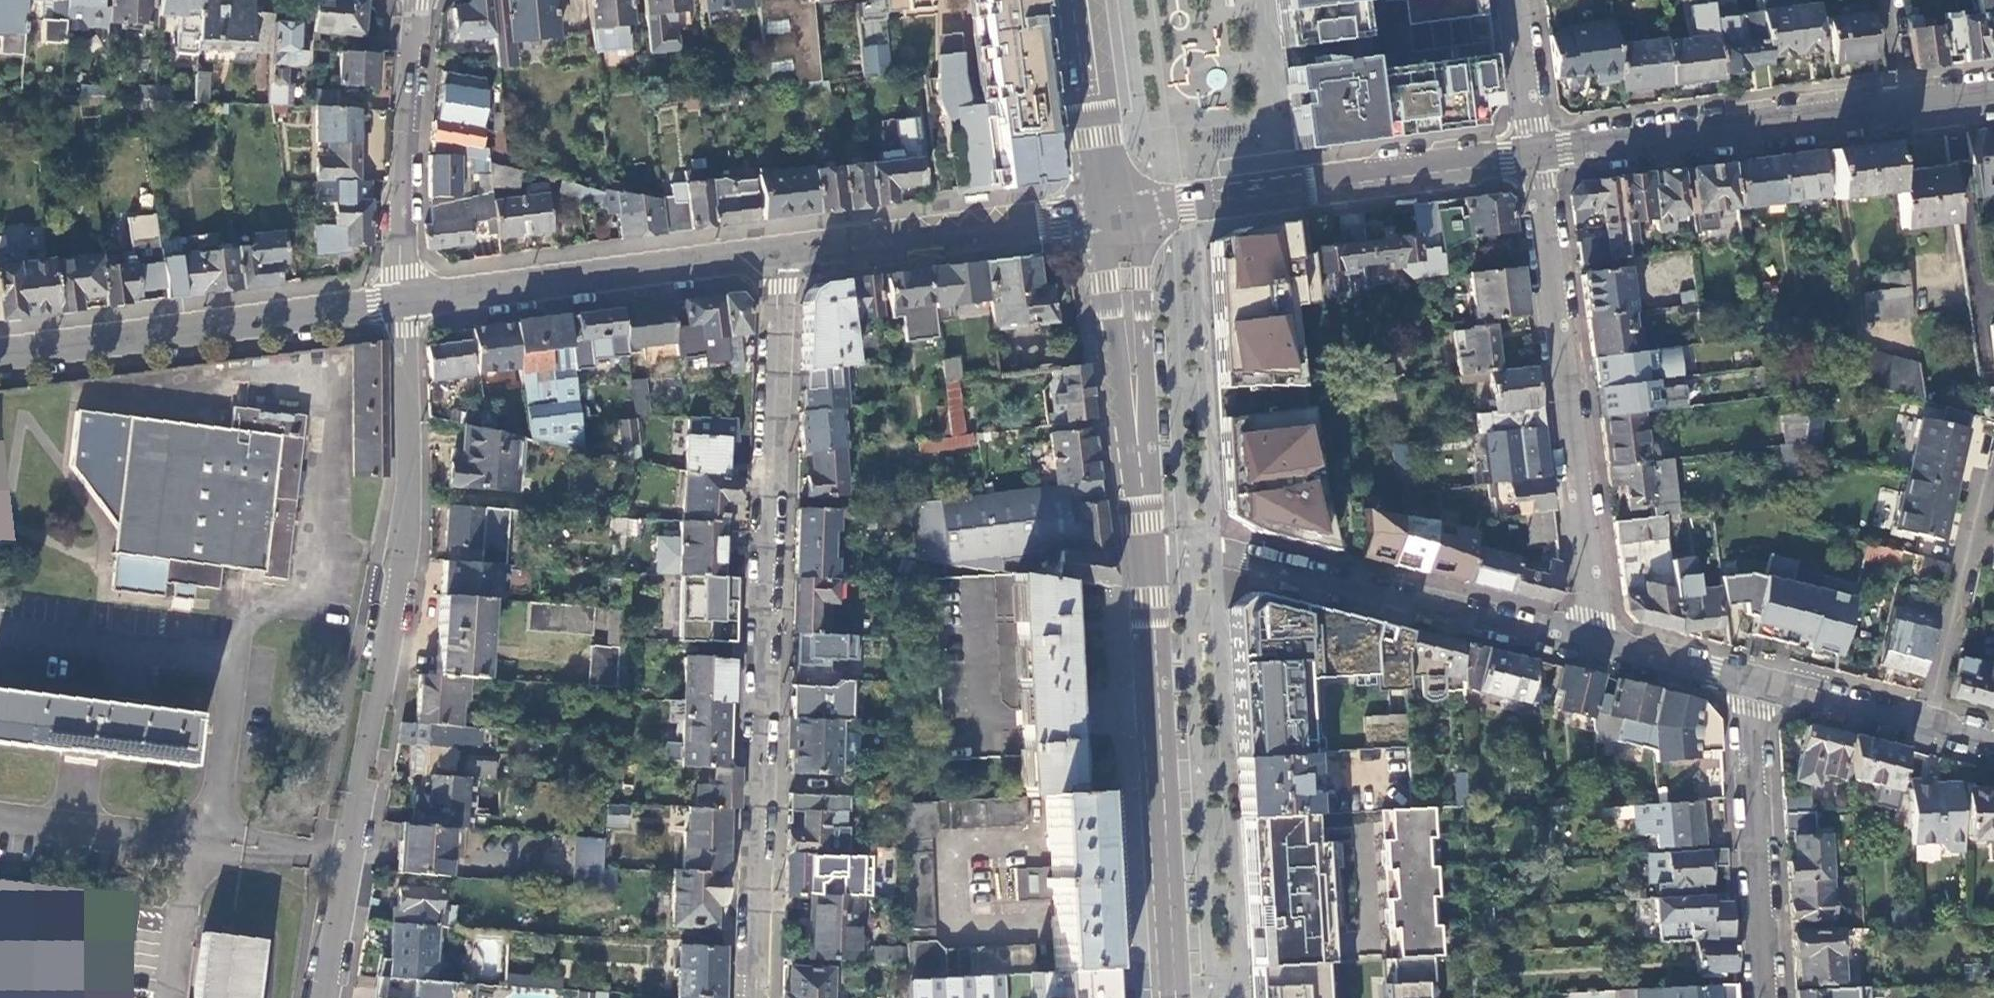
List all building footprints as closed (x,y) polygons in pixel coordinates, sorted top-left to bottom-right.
[(0,35),(0,39),(0,52),(21,54),(21,56),(22,56),(23,54),(26,0),(0,0),(0,35)] [(51,18),(42,17),(41,40),(64,41),(65,28),(66,0),(51,0),(51,18)] [(65,28),(85,28),(86,24),(88,24),(107,25),(107,21),(108,0),(66,0),(65,28)] [(107,21),(122,22),(121,26),(127,27),(128,22),(152,23),(153,0),(108,0),(107,21)] [(196,52),(196,48),(198,0),(158,0),(157,14),(176,15),(174,51),(196,52)] [(196,48),(270,51),(272,21),(272,13),(252,12),(252,0),(198,0),(196,48)] [(311,30),(360,34),(363,0),(313,0),(311,30)] [(486,0),(467,0),(467,2),(468,5),(462,10),(449,12),(453,41),(490,36),(486,0)] [(552,0),(486,0),(490,36),(494,68),(513,66),(510,43),(556,37),(552,0)] [(592,50),(626,47),(623,25),(631,25),(628,0),(587,0),(592,50)] [(648,54),(677,51),(675,32),(673,32),(673,27),(671,13),(687,11),(686,0),(643,0),(648,54)] [(745,0),(699,0),(700,13),(746,8),(745,0)] [(754,0),(745,0),(746,8),(755,6),(754,0)] [(811,0),(754,0),(755,6),(765,90),(819,82),(811,3),(811,0)] [(879,0),(860,0),(860,3),(852,3),(860,77),(887,73),(880,14),(880,7),(879,0)] [(899,12),(920,9),(920,3),(919,0),(879,0),(880,7),(898,6),(899,12)] [(987,104),(967,107),(960,75),(959,52),(934,55),(934,102),(942,120),(947,158),(958,157),(959,170),(960,170),(962,186),(951,188),(951,191),(1040,179),(1036,147),(1045,146),(1040,109),(1048,108),(1042,65),(1038,34),(1033,0),(973,0),(987,104)] [(1281,49),(1360,39),(1355,0),(1274,0),(1278,30),(1281,49)] [(1759,3),(1761,15),(1767,60),(1821,53),(1813,8),(1797,10),(1796,0),(1782,0),(1759,3)] [(1978,17),(1983,61),(1993,60),(1993,0),(1975,0),(1978,17)] [(1754,91),(1770,89),(1767,60),(1761,15),(1746,17),(1744,3),(1712,7),(1715,38),(1720,75),(1745,72),(1744,68),(1751,67),(1754,91)] [(1836,15),(1834,4),(1825,6),(1826,17),(1836,15)] [(1918,6),(1905,8),(1909,33),(1921,31),(1920,22),(1918,6)] [(1957,14),(1942,16),(1948,58),(1961,56),(1962,64),(1972,63),(1983,61),(1978,17),(1957,19),(1957,14)] [(1827,21),(1833,65),(1876,59),(1871,26),(1870,15),(1827,21)] [(1921,31),(1909,33),(1914,70),(1929,68),(1942,67),(1937,28),(1935,28),(1934,20),(1920,22),(1921,31)] [(283,22),(272,21),(270,51),(267,103),(282,103),(283,83),(281,83),(282,64),(300,65),(302,37),(294,37),(295,22),(283,22)] [(1721,79),(1720,75),(1715,38),(1677,43),(1675,22),(1663,23),(1666,41),(1672,85),(1721,79)] [(1617,47),(1614,23),(1585,27),(1586,33),(1568,35),(1550,36),(1556,80),(1596,75),(1597,84),(1621,81),(1617,47)] [(1586,33),(1585,27),(1567,28),(1568,35),(1586,33)] [(958,33),(934,37),(934,55),(959,52),(958,33)] [(1623,92),(1672,85),(1666,41),(1617,47),(1621,81),(1623,92)] [(1166,77),(1207,105),(1231,69),(1190,42),(1166,77)] [(376,53),(339,51),(337,83),(374,85),(376,53)] [(1332,60),(1310,58),(1311,65),(1283,69),(1287,95),(1290,117),(1294,152),(1482,126),(1497,107),(1490,56),(1465,59),(1415,66),(1364,72),(1362,58),(1332,62),(1332,60)] [(207,73),(195,72),(193,100),(206,101),(207,73)] [(435,122),(478,128),(485,79),(442,73),(438,104),(435,122)] [(139,85),(140,97),(148,98),(153,98),(154,86),(139,85)] [(163,86),(154,86),(153,98),(163,99),(163,86)] [(336,89),(308,87),(307,105),(315,105),(335,106),(336,89)] [(163,99),(153,98),(148,98),(148,108),(190,110),(190,100),(163,99)] [(354,107),(335,106),(315,105),(314,139),(333,139),(333,151),(328,151),(328,156),(315,156),(316,180),(357,179),(354,107)] [(1015,188),(1048,183),(1058,182),(1057,172),(1052,137),(1050,124),(1048,108),(1040,109),(1045,146),(1036,147),(1040,179),(951,191),(953,197),(980,193),(1015,188)] [(494,131),(501,132),(500,116),(493,116),(494,131)] [(486,162),(505,167),(501,132),(494,131),(492,130),(493,147),(477,147),(480,129),(478,128),(435,122),(433,122),(431,135),(430,152),(460,156),(469,157),(475,157),(479,159),(486,161),(486,162)] [(1990,146),(1988,131),(1966,134),(1970,165),(1977,164),(1982,199),(1993,198),(1993,146),(1990,146)] [(1894,176),(1890,144),(1855,148),(1827,152),(1834,202),(1897,194),(1894,176)] [(897,153),(878,156),(879,166),(898,164),(897,153)] [(1827,198),(1820,153),(1794,157),(1779,159),(1784,204),(1827,198)] [(490,192),(489,183),(486,162),(486,161),(479,159),(475,157),(469,157),(460,156),(427,157),(427,176),(427,199),(429,207),(490,192)] [(958,157),(947,158),(950,179),(951,188),(962,186),(960,170),(959,170),(958,157)] [(1784,204),(1779,159),(1751,162),(1736,164),(1743,210),(1773,206),(1784,204)] [(872,207),(893,204),(891,189),(898,188),(921,185),(918,161),(898,164),(879,166),(867,168),(872,207)] [(517,186),(518,170),(505,167),(486,162),(489,183),(517,186)] [(867,165),(865,165),(855,167),(854,163),(850,163),(850,168),(839,170),(845,211),(862,208),(872,207),(867,168),(867,165)] [(1975,200),(1982,199),(1977,164),(1970,165),(1975,200)] [(845,211),(839,170),(831,171),(830,165),(822,166),(823,171),(812,173),(818,214),(826,213),(845,211)] [(1735,212),(1729,165),(1702,169),(1688,171),(1694,222),(1701,222),(1700,216),(1735,212)] [(1956,223),(1949,169),(1894,176),(1897,194),(1902,230),(1956,223)] [(812,173),(812,170),(757,177),(763,221),(788,218),(818,214),(812,173)] [(1684,217),(1678,172),(1657,174),(1658,182),(1659,190),(1648,191),(1652,222),(1654,231),(1656,234),(1671,232),(1670,224),(1668,224),(1668,220),(1684,217)] [(1616,180),(1623,226),(1626,247),(1635,246),(1632,224),(1652,222),(1648,191),(1646,176),(1629,178),(1616,180)] [(346,244),(369,244),(368,178),(357,179),(316,180),(317,200),(334,200),(334,223),(314,224),(316,253),(346,249),(346,244)] [(577,197),(575,185),(557,180),(556,192),(577,197)] [(1623,226),(1616,180),(1594,183),(1580,185),(1570,199),(1573,225),(1592,222),(1591,215),(1596,214),(1595,209),(1600,208),(1603,228),(1623,226)] [(714,228),(756,222),(751,182),(728,185),(720,181),(707,183),(714,228)] [(525,195),(491,199),(493,219),(495,240),(497,240),(522,236),(549,233),(548,230),(554,230),(552,216),(546,217),(543,183),(524,185),(525,195)] [(685,232),(714,228),(707,183),(685,186),(683,186),(670,188),(672,199),(659,200),(664,235),(685,232)] [(659,200),(658,185),(647,184),(615,185),(616,192),(659,200)] [(664,235),(659,200),(616,192),(607,191),(601,190),(601,191),(575,185),(577,197),(578,207),(597,204),(598,209),(604,208),(604,216),(615,215),(619,240),(636,238),(664,235)] [(422,226),(425,250),(435,249),(461,245),(476,242),(473,224),(493,219),(491,199),(490,192),(429,207),(429,218),(429,225),(422,226)] [(1479,198),(1445,202),(1447,212),(1464,209),(1469,239),(1515,232),(1513,217),(1510,200),(1504,194),(1479,198)] [(1445,202),(1435,204),(1442,253),(1455,252),(1452,231),(1449,231),(1447,212),(1445,202)] [(1442,253),(1435,204),(1410,207),(1414,237),(1365,244),(1368,267),(1381,265),(1381,268),(1388,267),(1388,270),(1399,268),(1400,271),(1411,280),(1420,268),(1418,257),(1442,253)] [(1786,218),(1784,204),(1773,206),(1775,219),(1786,218)] [(1371,291),(1368,267),(1365,244),(1361,213),(1340,216),(1344,247),(1315,251),(1320,297),(1327,296),(1332,300),(1335,295),(1341,294),(1342,298),(1346,300),(1350,300),(1353,296),(1353,293),(1358,293),(1363,297),(1366,292),(1371,291)] [(162,265),(155,218),(128,221),(133,255),(119,257),(120,263),(101,266),(105,294),(106,305),(130,302),(129,297),(139,296),(138,291),(165,288),(162,265)] [(1329,549),(1314,486),(1291,306),(1315,303),(1309,254),(1289,257),(1284,223),(1237,229),(1220,240),(1206,250),(1209,310),(1211,341),(1216,417),(1218,451),(1220,487),(1221,510),(1253,531),(1329,549)] [(1579,266),(1628,260),(1626,247),(1623,226),(1603,228),(1605,241),(1576,245),(1579,266)] [(1686,230),(1688,249),(1699,248),(1697,233),(1693,234),(1692,229),(1686,230)] [(235,248),(240,288),(259,285),(279,282),(276,262),(285,261),(281,232),(252,236),(253,245),(235,248)] [(177,263),(162,265),(165,288),(166,297),(205,292),(240,288),(235,248),(215,250),(176,255),(177,263)] [(101,266),(100,255),(53,261),(53,258),(51,258),(58,311),(67,310),(80,308),(79,297),(105,294),(101,266)] [(1010,258),(982,261),(988,302),(992,330),(1053,322),(1049,287),(1037,289),(1033,255),(1010,258)] [(51,258),(0,265),(0,319),(25,315),(58,311),(51,258)] [(988,302),(982,261),(953,265),(926,269),(933,322),(958,320),(956,305),(988,302)] [(1522,287),(1520,267),(1469,274),(1476,320),(1493,318),(1526,314),(1522,287)] [(933,322),(926,269),(891,274),(884,275),(889,310),(894,309),(898,339),(935,334),(935,332),(933,322)] [(1586,321),(1630,315),(1624,271),(1580,276),(1583,298),(1586,321)] [(1867,324),(1914,318),(1907,273),(1877,277),(1879,293),(1864,295),(1867,324)] [(876,316),(871,277),(856,279),(839,281),(845,319),(876,316)] [(845,319),(839,281),(824,283),(812,285),(808,288),(803,295),(802,302),(801,310),(799,370),(807,370),(840,367),(851,367),(845,319)] [(723,296),(728,337),(735,335),(748,333),(748,327),(749,304),(738,294),(732,295),(723,296)] [(714,338),(726,337),(728,337),(723,296),(701,299),(685,301),(691,350),(704,348),(705,355),(716,353),(714,338)] [(678,356),(670,303),(645,306),(620,310),(626,351),(642,350),(644,359),(678,356)] [(626,351),(620,310),(592,313),(576,315),(577,319),(567,320),(570,346),(573,371),(588,369),(591,361),(627,356),(626,351)] [(1634,354),(1630,315),(1586,321),(1589,345),(1591,360),(1634,354)] [(567,320),(566,316),(538,320),(514,323),(520,369),(525,400),(536,399),(533,371),(551,369),(552,369),(550,349),(570,346),(567,320)] [(1493,318),(1476,320),(1477,326),(1468,327),(1468,329),(1462,330),(1465,348),(1471,347),(1472,357),(1457,359),(1460,376),(1500,370),(1493,318)] [(520,369),(514,323),(490,326),(472,329),(478,375),(520,369)] [(1732,340),(1750,338),(1749,327),(1730,329),(1731,334),(1732,340)] [(1462,330),(1453,331),(1457,359),(1472,357),(1471,347),(1465,348),(1462,330)] [(1700,345),(1732,340),(1731,334),(1699,338),(1700,345)] [(726,345),(736,343),(735,335),(728,337),(726,337),(726,345)] [(1675,349),(1700,345),(1699,338),(1699,337),(1668,341),(1670,349),(1675,349)] [(384,340),(353,344),(352,479),(387,479),(384,340)] [(468,342),(426,348),(431,382),(473,375),(468,342)] [(726,345),(729,364),(738,363),(736,343),(726,345)] [(530,438),(583,449),(573,371),(570,346),(550,349),(552,369),(551,369),(556,403),(525,407),(530,438)] [(693,357),(705,355),(704,348),(691,350),(693,357)] [(1858,383),(1925,400),(1920,366),(1854,348),(1858,383)] [(1595,389),(1679,378),(1675,349),(1670,349),(1634,354),(1591,360),(1593,377),(1595,389)] [(939,360),(942,382),(956,380),(959,380),(956,357),(939,360)] [(1384,386),(1395,385),(1392,363),(1381,364),(1384,386)] [(1373,388),(1384,386),(1381,364),(1371,366),(1373,388)] [(968,366),(969,379),(983,377),(982,365),(968,366)] [(1086,389),(1083,365),(1058,368),(1058,370),(1050,371),(1051,378),(1055,404),(1062,403),(1064,413),(1045,415),(1046,424),(1090,419),(1086,389)] [(1500,370),(1460,376),(1461,382),(1490,379),(1493,411),(1474,414),(1476,435),(1501,431),(1541,426),(1537,392),(1533,366),(1500,370)] [(839,408),(843,407),(840,367),(807,370),(808,383),(805,386),(799,386),(799,392),(798,411),(839,408)] [(1683,409),(1679,378),(1595,389),(1597,403),(1599,420),(1639,414),(1683,409)] [(948,434),(950,433),(962,432),(956,380),(942,382),(945,405),(948,434)] [(631,382),(634,407),(648,405),(644,381),(631,382)] [(935,406),(938,435),(948,434),(945,405),(935,406)] [(192,589),(217,592),(221,568),(260,573),(259,579),(285,582),(307,417),(233,407),(229,431),(127,417),(75,410),(67,466),(113,528),(109,556),(112,556),(107,593),(160,600),(162,585),(171,586),(170,600),(190,603),(192,589)] [(840,449),(843,448),(839,408),(798,411),(799,434),(799,453),(812,452),(840,449)] [(1801,444),(1804,413),(1780,417),(1785,446),(1801,444)] [(1821,417),(1804,413),(1801,444),(1800,450),(1817,454),(1821,417)] [(1642,442),(1639,414),(1599,420),(1602,439),(1606,470),(1662,462),(1659,439),(1642,442)] [(1906,477),(1950,488),(1957,459),(1964,430),(1920,419),(1906,477)] [(619,422),(623,449),(638,447),(635,420),(619,422)] [(517,490),(520,436),(465,425),(464,453),(455,452),(454,464),(451,463),(450,485),(517,490)] [(1544,446),(1541,426),(1501,431),(1504,457),(1521,455),(1524,478),(1548,475),(1544,446)] [(1046,477),(1047,484),(1097,478),(1098,478),(1095,450),(1092,430),(1049,435),(1054,476),(1046,477)] [(938,435),(917,437),(919,449),(952,446),(950,433),(948,434),(938,435)] [(701,475),(724,477),(726,437),(687,434),(684,474),(701,475)] [(1395,470),(1409,468),(1405,442),(1391,444),(1395,470)] [(1797,477),(1800,450),(1801,444),(1785,446),(1782,446),(1786,478),(1797,477)] [(668,452),(640,447),(642,461),(666,466),(668,452)] [(842,493),(840,449),(812,452),(815,475),(805,477),(807,497),(842,493)] [(1668,461),(1662,462),(1606,470),(1607,480),(1608,491),(1623,489),(1626,515),(1647,511),(1648,520),(1662,518),(1675,517),(1668,461)] [(701,475),(684,474),(683,520),(699,521),(701,475)] [(738,503),(739,477),(724,477),(701,475),(699,521),(724,522),(725,503),(738,503)] [(1549,486),(1548,475),(1524,478),(1507,480),(1510,500),(1529,498),(1530,512),(1552,510),(1549,486)] [(1795,494),(1797,477),(1786,478),(1787,495),(1795,494)] [(1943,516),(1950,488),(1906,477),(1892,531),(1936,542),(1943,516)] [(1047,484),(900,501),(917,530),(913,555),(1011,575),(1053,577),(1058,549),(1085,554),(1108,551),(1101,503),(1100,503),(1097,478),(1047,484)] [(1500,495),(1498,481),(1488,482),(1490,495),(1496,494),(1500,495)] [(509,509),(448,504),(445,545),(448,545),(481,548),(480,563),(502,564),(505,565),(509,509)] [(854,515),(853,508),(836,509),(836,508),(795,508),(794,542),(793,578),(833,578),(834,557),(830,557),(830,528),(835,528),(835,515),(854,515)] [(1473,546),(1477,530),(1434,520),(1361,508),(1364,532),(1359,556),(1375,559),(1414,569),(1448,577),(1464,580),(1473,546)] [(1555,528),(1552,510),(1530,512),(1526,513),(1530,542),(1556,539),(1555,528)] [(623,554),(626,518),(612,517),(611,534),(615,534),(613,553),(623,554)] [(1676,525),(1675,517),(1662,518),(1663,527),(1676,525)] [(1663,527),(1662,518),(1648,520),(1613,525),(1624,612),(1634,622),(1653,627),(1678,633),(1675,613),(1669,567),(1663,527)] [(722,577),(724,522),(699,521),(683,520),(681,520),(679,575),(680,575),(722,577)] [(1897,568),(1901,552),(1865,544),(1861,559),(1897,568)] [(481,548),(448,545),(447,560),(480,563),(481,548)] [(1517,556),(1473,546),(1464,580),(1486,586),(1509,591),(1515,567),(1517,556)] [(1111,575),(1108,551),(1085,554),(1058,549),(1053,577),(1062,579),(1113,587),(1111,575)] [(1806,649),(1838,657),(1855,584),(1823,577),(1820,591),(1791,584),(1796,561),(1795,561),(1795,562),(1770,556),(1770,555),(1769,555),(1764,578),(1749,574),(1719,578),(1721,593),(1722,602),(1722,607),(1743,604),(1745,615),(1754,618),(1750,636),(1793,646),(1795,639),(1807,643),(1806,649)] [(1931,565),(1933,560),(1922,557),(1921,562),(1931,565)] [(1515,567),(1509,591),(1550,601),(1563,591),(1561,573),(1559,562),(1548,558),(1545,574),(1515,567)] [(447,560),(444,560),(442,595),(488,599),(499,599),(502,564),(480,563),(447,560)] [(1945,578),(1948,564),(1933,560),(1931,565),(1929,574),(1945,578)] [(1722,602),(1721,593),(1696,596),(1692,564),(1669,567),(1675,613),(1698,610),(1697,605),(1722,602)] [(721,642),(722,622),(735,622),(735,577),(722,577),(680,575),(679,641),(719,642),(721,642)] [(1053,577),(1011,575),(1020,723),(1022,753),(1024,795),(1045,794),(1073,793),(1070,727),(1069,716),(1066,645),(1062,579),(1053,577)] [(834,578),(833,578),(793,578),(792,606),(791,634),(825,634),(827,606),(815,605),(816,600),(833,601),(834,578)] [(1313,677),(1368,674),(1368,684),(1405,681),(1405,676),(1404,652),(1408,630),(1247,592),(1227,609),(1230,654),(1235,758),(1302,754),(1318,754),(1313,677)] [(1930,643),(1940,600),(1915,594),(1911,613),(1892,609),(1879,668),(1920,677),(1928,642),(1930,643)] [(488,599),(442,595),(436,675),(468,677),(483,678),(488,599)] [(591,634),(594,606),(528,602),(526,628),(591,634)] [(1675,613),(1678,633),(1684,635),(1700,638),(1699,632),(1721,629),(1718,609),(1723,609),(1722,607),(1722,602),(1697,605),(1698,610),(1675,613)] [(618,647),(620,608),(611,608),(608,646),(618,647)] [(1408,630),(1404,652),(1405,676),(1417,676),(1419,698),(1426,701),(1437,701),(1442,697),(1442,691),(1462,692),(1462,685),(1460,642),(1438,637),(1408,630)] [(852,659),(852,634),(833,634),(825,634),(791,634),(791,660),(791,684),(831,685),(832,684),(820,665),(820,658),(852,659)] [(1501,651),(1460,642),(1462,685),(1497,693),(1518,698),(1526,700),(1536,659),(1501,651)] [(618,647),(608,646),(591,645),(588,685),(615,687),(618,647)] [(733,679),(733,658),(683,657),(682,701),(725,702),(732,703),(733,679)] [(1957,658),(1948,698),(1974,705),(1993,709),(1993,662),(1989,661),(1987,667),(1970,663),(1970,662),(1957,658)] [(1582,670),(1561,665),(1556,686),(1562,688),(1557,707),(1593,717),(1600,691),(1604,675),(1582,670)] [(468,677),(436,675),(420,674),(415,723),(459,726),(460,699),(467,699),(468,677)] [(1593,717),(1594,739),(1618,739),(1654,747),(1652,724),(1660,688),(1637,682),(1615,677),(1612,694),(1600,691),(1593,717)] [(850,679),(839,679),(832,684),(831,685),(791,684),(791,696),(791,718),(838,720),(849,720),(850,679)] [(1405,681),(1368,684),(1368,691),(1405,689),(1405,681)] [(1660,688),(1652,724),(1654,747),(1656,759),(1697,755),(1696,749),(1720,746),(1718,717),(1702,697),(1695,696),(1660,688)] [(188,766),(194,714),(0,689),(0,742),(188,766)] [(1518,698),(1497,693),(1496,699),(1500,706),(1515,709),(1518,698)] [(667,700),(666,720),(682,721),(682,701),(667,700)] [(681,743),(666,742),(666,761),(724,762),(725,702),(682,701),(682,721),(681,743)] [(1365,738),(1407,735),(1406,713),(1364,715),(1365,738)] [(836,773),(838,720),(791,718),(789,718),(788,741),(793,741),(792,765),(792,771),(836,773)] [(480,728),(459,726),(415,723),(402,723),(401,728),(399,739),(415,740),(414,745),(453,747),(453,741),(479,743),(480,728)] [(1853,779),(1853,778),(1875,783),(1896,788),(1904,749),(1878,743),(1828,731),(1805,725),(1793,780),(1816,786),(1819,772),(1853,779)] [(453,751),(453,747),(414,745),(412,773),(422,773),(435,775),(435,767),(452,768),(453,751)] [(1302,754),(1235,758),(1237,785),(1238,818),(1304,814),(1302,754)] [(472,778),(493,779),(493,757),(469,756),(468,777),(472,778)] [(740,768),(714,766),(713,779),(713,786),(708,786),(696,785),(695,807),(730,808),(738,808),(739,787),(740,768)] [(508,780),(526,781),(526,769),(508,769),(508,780)] [(468,777),(435,775),(422,773),(421,789),(412,788),(410,806),(421,807),(419,823),(454,825),(469,826),(472,778),(468,777)] [(1932,777),(1908,778),(1912,844),(1938,843),(1946,852),(1962,851),(1961,840),(1958,782),(1932,784),(1932,777)] [(1453,782),(1454,805),(1464,805),(1463,781),(1453,782)] [(1896,788),(1875,783),(1871,803),(1892,807),(1896,788)] [(1966,789),(1968,841),(1987,840),(1993,839),(1993,788),(1966,789)] [(846,809),(846,793),(789,792),(789,809),(801,809),(800,829),(786,829),(786,853),(825,853),(836,853),(836,825),(843,825),(843,809),(846,809)] [(1090,819),(1089,792),(1073,793),(1045,794),(1048,866),(1014,868),(1015,899),(1051,898),(1053,969),(1098,967),(1095,907),(1092,857),(1090,819)] [(1024,795),(899,800),(905,946),(905,959),(906,976),(918,975),(1020,971),(1018,944),(943,947),(931,937),(927,836),(934,825),(1025,822),(1024,795)] [(1783,813),(1809,811),(1808,796),(1782,797),(1783,813)] [(1666,801),(1599,807),(1599,818),(1635,816),(1636,833),(1657,831),(1658,845),(1702,842),(1700,802),(1666,805),(1666,801)] [(627,805),(625,805),(609,804),(607,824),(625,826),(627,805)] [(1428,954),(1438,953),(1429,806),(1379,809),(1380,814),(1380,821),(1387,820),(1388,838),(1381,839),(1383,859),(1383,879),(1391,878),(1392,897),(1384,897),(1386,910),(1387,938),(1395,938),(1396,956),(1428,954)] [(728,847),(730,808),(695,807),(688,807),(687,831),(683,831),(682,870),(727,872),(728,847)] [(1791,833),(1815,832),(1814,811),(1790,812),(1791,833)] [(1304,814),(1238,818),(1240,835),(1244,896),(1249,968),(1323,963),(1318,891),(1329,891),(1326,841),(1307,842),(1304,814)] [(454,825),(419,823),(400,821),(397,872),(447,875),(448,859),(449,859),(449,849),(448,849),(448,846),(453,847),(454,825)] [(603,866),(605,836),(577,834),(574,884),(601,886),(603,866)] [(1793,862),(1787,862),(1788,883),(1830,880),(1829,866),(1840,865),(1839,847),(1828,848),(1827,835),(1791,837),(1793,862)] [(1726,846),(1709,847),(1651,851),(1650,851),(1651,874),(1658,874),(1658,881),(1656,881),(1657,896),(1702,894),(1702,889),(1701,889),(1700,884),(1711,883),(1710,866),(1727,865),(1726,846)] [(824,869),(825,853),(786,853),(785,875),(784,893),(808,894),(809,868),(824,869)] [(620,868),(603,866),(601,892),(618,894),(620,868)] [(727,891),(727,872),(682,870),(673,870),(672,925),(715,926),(716,902),(726,902),(727,891)] [(1833,931),(1830,880),(1788,883),(1791,934),(1833,931)] [(437,925),(453,926),(455,904),(440,903),(441,888),(399,885),(398,908),(393,907),(392,922),(437,925)] [(1645,886),(1624,886),(1625,897),(1645,896),(1645,886)] [(128,903),(126,902),(126,905),(0,890),(0,997),(116,997),(128,903)] [(810,957),(855,958),(856,893),(810,894),(810,957)] [(1732,938),(1729,900),(1710,901),(1710,893),(1702,894),(1657,896),(1654,896),(1655,921),(1657,920),(1659,941),(1696,939),(1732,938)] [(1917,925),(1916,911),(1889,913),(1890,927),(1917,925)] [(392,922),(388,976),(432,980),(437,925),(392,922)] [(1841,985),(1838,931),(1833,931),(1791,934),(1793,959),(1798,959),(1800,987),(1841,985)] [(264,940),(204,932),(195,997),(256,997),(264,940)] [(1734,969),(1732,938),(1696,939),(1698,971),(1734,969)] [(1018,944),(1020,971),(1031,970),(1035,970),(1033,943),(1018,944)] [(724,966),(725,947),(678,946),(677,995),(723,996),(724,966)] [(873,946),(873,958),(905,959),(905,946),(873,946)] [(1428,954),(1396,956),(1389,956),(1390,982),(1382,982),(1382,997),(1424,997),(1423,980),(1430,980),(1428,954)] [(1390,982),(1389,956),(1380,957),(1381,967),(1382,982),(1390,982)] [(1249,968),(1250,996),(1250,997),(1333,997),(1330,962),(1323,963),(1249,968)] [(781,993),(781,997),(829,997),(831,966),(789,966),(789,994),(781,993)] [(1962,967),(1962,978),(1973,977),(1972,966),(1962,967)] [(1031,970),(1032,997),(1100,997),(1098,967),(1053,969),(1031,970)] [(561,977),(505,973),(504,986),(560,989),(561,977)] [(372,997),(473,997),(476,984),(432,980),(388,976),(376,975),(372,997)] [(913,979),(915,997),(1008,997),(1007,975),(913,979)] [(1715,984),(1667,986),(1668,997),(1716,997),(1715,984)] [(1868,989),(1795,993),(1795,997),(1868,997),(1868,989)]
